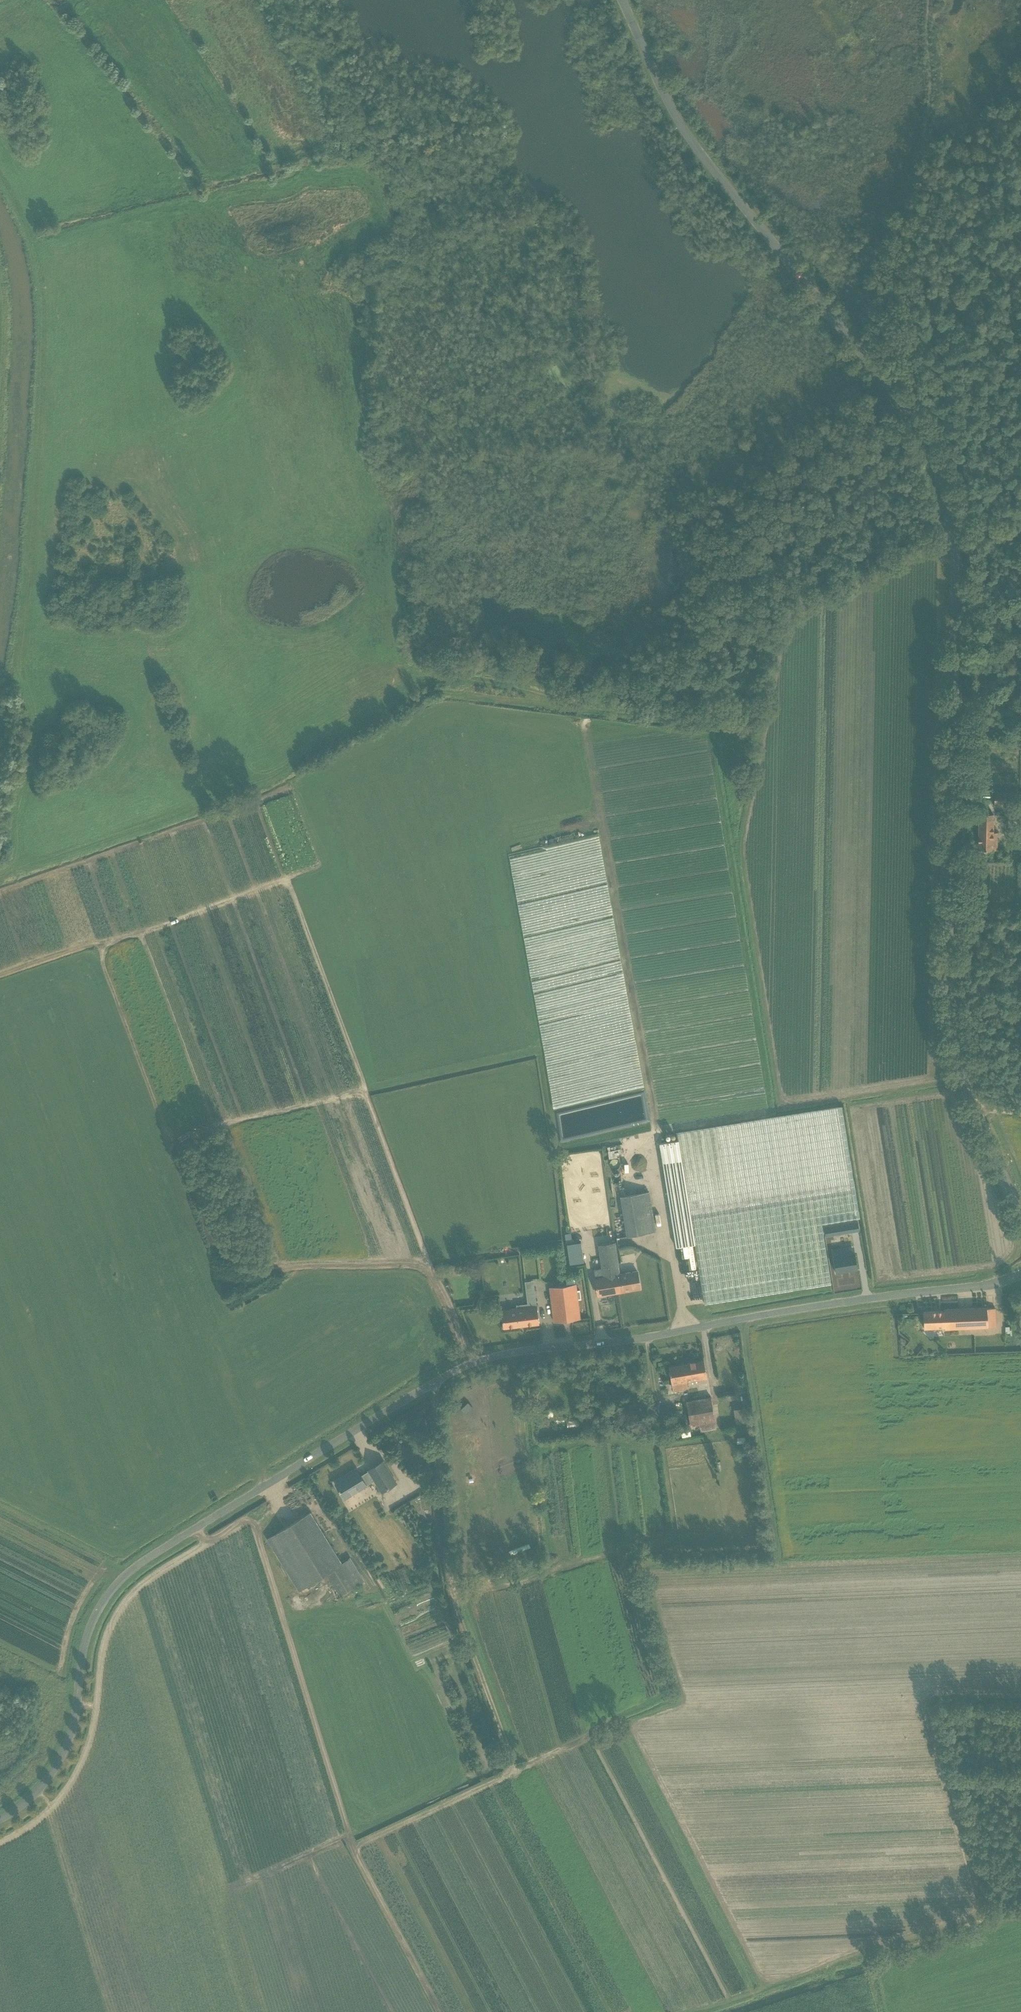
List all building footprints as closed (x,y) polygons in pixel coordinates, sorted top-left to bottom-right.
[(993,814),(989,814),(979,813),(978,849),(997,850),(998,833),(993,833),(993,814)] [(679,1140),(660,1143),(663,1167),(666,1190),(672,1223),(676,1247),(696,1244),(705,1304),(793,1290),(831,1283),(821,1224),(835,1221),(859,1217),(841,1106),(817,1110),(677,1132),(679,1140)] [(656,1232),(649,1192),(619,1197),(625,1237),(656,1232)] [(857,1220),(845,1222),(847,1233),(859,1231),(857,1220)] [(581,1242),(567,1244),(569,1264),(584,1262),(581,1242)] [(595,1278),(597,1286),(598,1296),(615,1293),(613,1267),(619,1266),(616,1243),(598,1246),(602,1269),(595,1270),(596,1278),(595,1278)] [(854,1246),(832,1250),(836,1273),(857,1270),(854,1246)] [(613,1267),(615,1293),(641,1289),(639,1279),(637,1271),(621,1274),(619,1266),(613,1267)] [(575,1283),(550,1287),(553,1312),(554,1322),(580,1319),(579,1309),(575,1283)] [(539,1324),(537,1306),(509,1309),(510,1311),(501,1312),(503,1328),(539,1324)] [(923,1312),(924,1322),(924,1328),(945,1327),(945,1329),(988,1327),(987,1326),(996,1326),(995,1308),(987,1309),(987,1308),(944,1309),(944,1311),(923,1312)] [(707,1378),(705,1370),(704,1360),(685,1363),(688,1381),(707,1378)] [(686,1382),(688,1381),(685,1363),(669,1366),(670,1376),(673,1390),(687,1388),(686,1382)] [(696,1399),(701,1424),(715,1421),(711,1397),(696,1399)] [(701,1424),(696,1399),(686,1401),(690,1426),(701,1424)] [(570,1420),(570,1429),(584,1429),(584,1420),(570,1420)] [(340,1491),(342,1494),(345,1499),(368,1486),(367,1485),(375,1480),(382,1492),(396,1483),(388,1470),(383,1461),(369,1470),(369,1471),(360,1476),(357,1471),(336,1484),(339,1489),(340,1491)] [(267,1539),(272,1547),(299,1591),(327,1573),(341,1595),(364,1580),(350,1558),(342,1563),(310,1512),(267,1539)]
